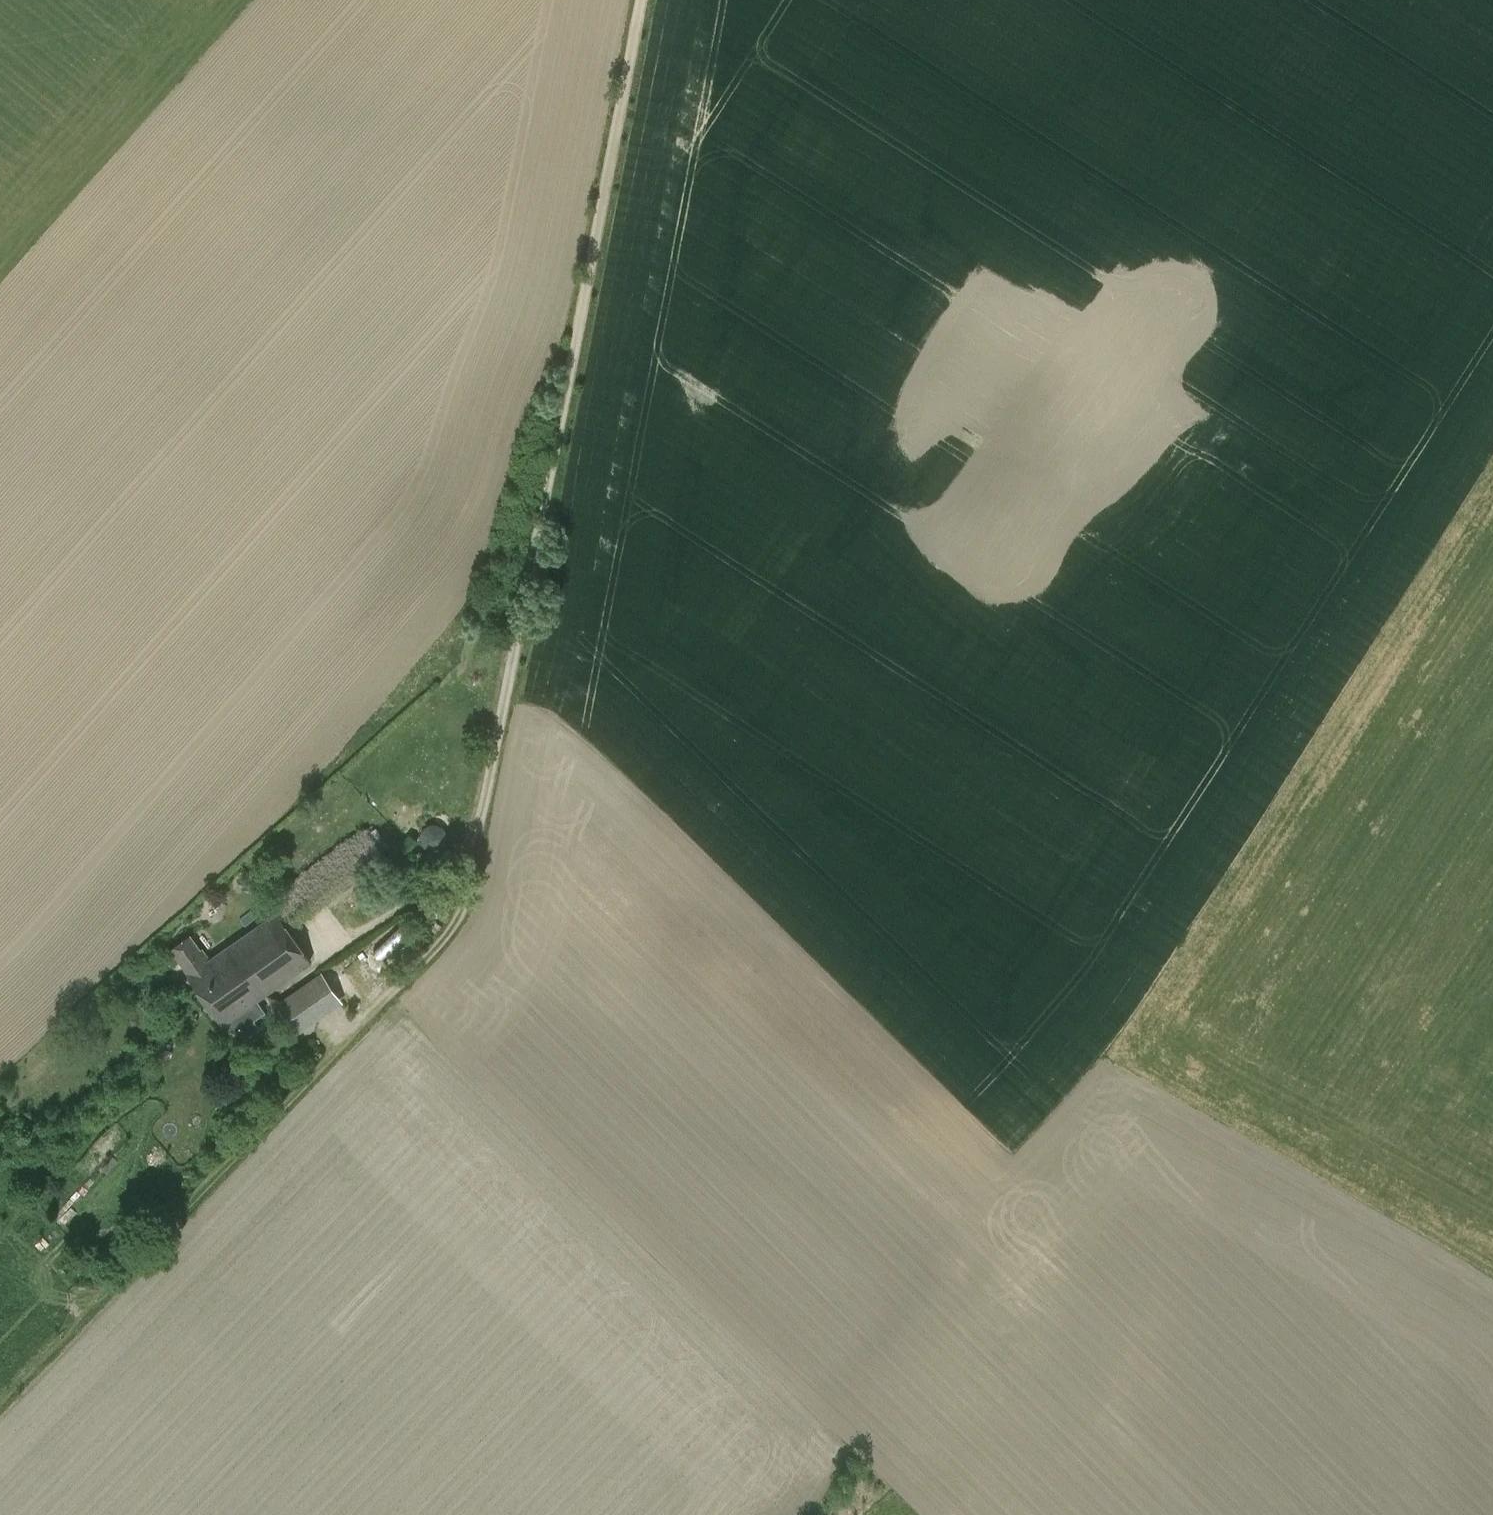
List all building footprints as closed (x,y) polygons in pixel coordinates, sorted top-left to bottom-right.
[(364,829),(306,871),(326,900),(386,859),(364,829)] [(188,974),(198,988),(216,975),(224,986),(231,981),(234,985),(246,977),(251,983),(247,986),(255,999),(310,961),(287,928),(304,916),(283,887),(266,899),(277,913),(208,960),(190,934),(170,948),(188,974)] [(392,968),(426,938),(412,922),(378,952),(392,968)] [(216,975),(198,988),(222,1022),(225,1020),(237,1036),(258,1021),(254,1014),(262,1009),(255,999),(247,986),(251,983),(246,977),(234,985),(231,981),(224,986),(216,975)] [(297,1034),(316,1021),(294,990),(276,1003),(297,1034)]
